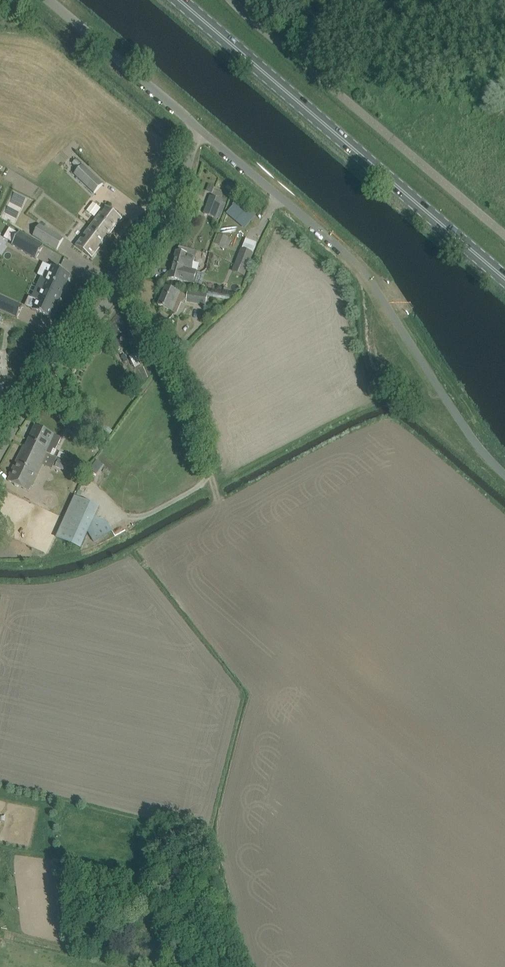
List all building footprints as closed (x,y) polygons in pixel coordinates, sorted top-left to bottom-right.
[(76,160),(72,164),(76,168),(80,164),(76,160)] [(103,184),(83,165),(74,174),(94,193),(103,184)] [(222,201),(211,197),(204,214),(216,218),(222,201)] [(256,215),(236,199),(225,212),(245,228),(256,215)] [(107,239),(123,219),(105,206),(106,207),(102,213),(100,212),(90,226),(107,239)] [(63,238),(39,224),(33,235),(57,250),(63,238)] [(90,226),(83,234),(87,237),(84,240),(81,238),(75,245),(92,259),(107,239),(90,226)] [(9,228),(4,238),(13,243),(12,244),(36,258),(43,246),(19,232),(18,233),(9,228)] [(215,243),(223,247),(227,238),(219,234),(215,243)] [(242,249),(235,265),(246,270),(253,253),(242,248),(242,249)] [(187,254),(186,254),(176,251),(172,265),(191,270),(195,256),(187,254)] [(191,271),(191,270),(172,265),(169,278),(193,285),(195,279),(188,277),(190,270),(191,271)] [(61,296),(71,274),(52,266),(46,279),(41,277),(37,286),(61,296)] [(51,318),(61,296),(37,286),(32,298),(36,300),(32,310),(51,318)] [(166,287),(158,305),(175,312),(179,303),(180,302),(183,294),(175,291),(166,287)] [(187,296),(186,301),(206,304),(207,294),(187,292),(187,296)] [(23,306),(0,296),(0,310),(17,318),(23,306)] [(175,328),(166,327),(165,335),(174,336),(175,328)] [(134,353),(130,356),(136,368),(140,365),(139,363),(151,356),(147,348),(135,354),(134,353)] [(121,355),(111,358),(118,375),(125,372),(125,371),(126,370),(121,355)] [(87,446),(94,439),(77,423),(70,429),(87,446)] [(56,435),(44,429),(35,425),(28,439),(44,447),(42,450),(53,455),(61,437),(56,435)] [(102,426),(95,435),(103,442),(111,433),(102,426)] [(53,456),(53,455),(42,450),(44,447),(28,439),(26,446),(24,445),(10,475),(11,475),(8,481),(29,491),(31,486),(32,486),(37,478),(43,464),(51,469),(57,458),(53,456)] [(75,497),(57,537),(80,547),(98,508),(75,497)] [(108,524),(90,534),(94,542),(112,531),(108,524)]
